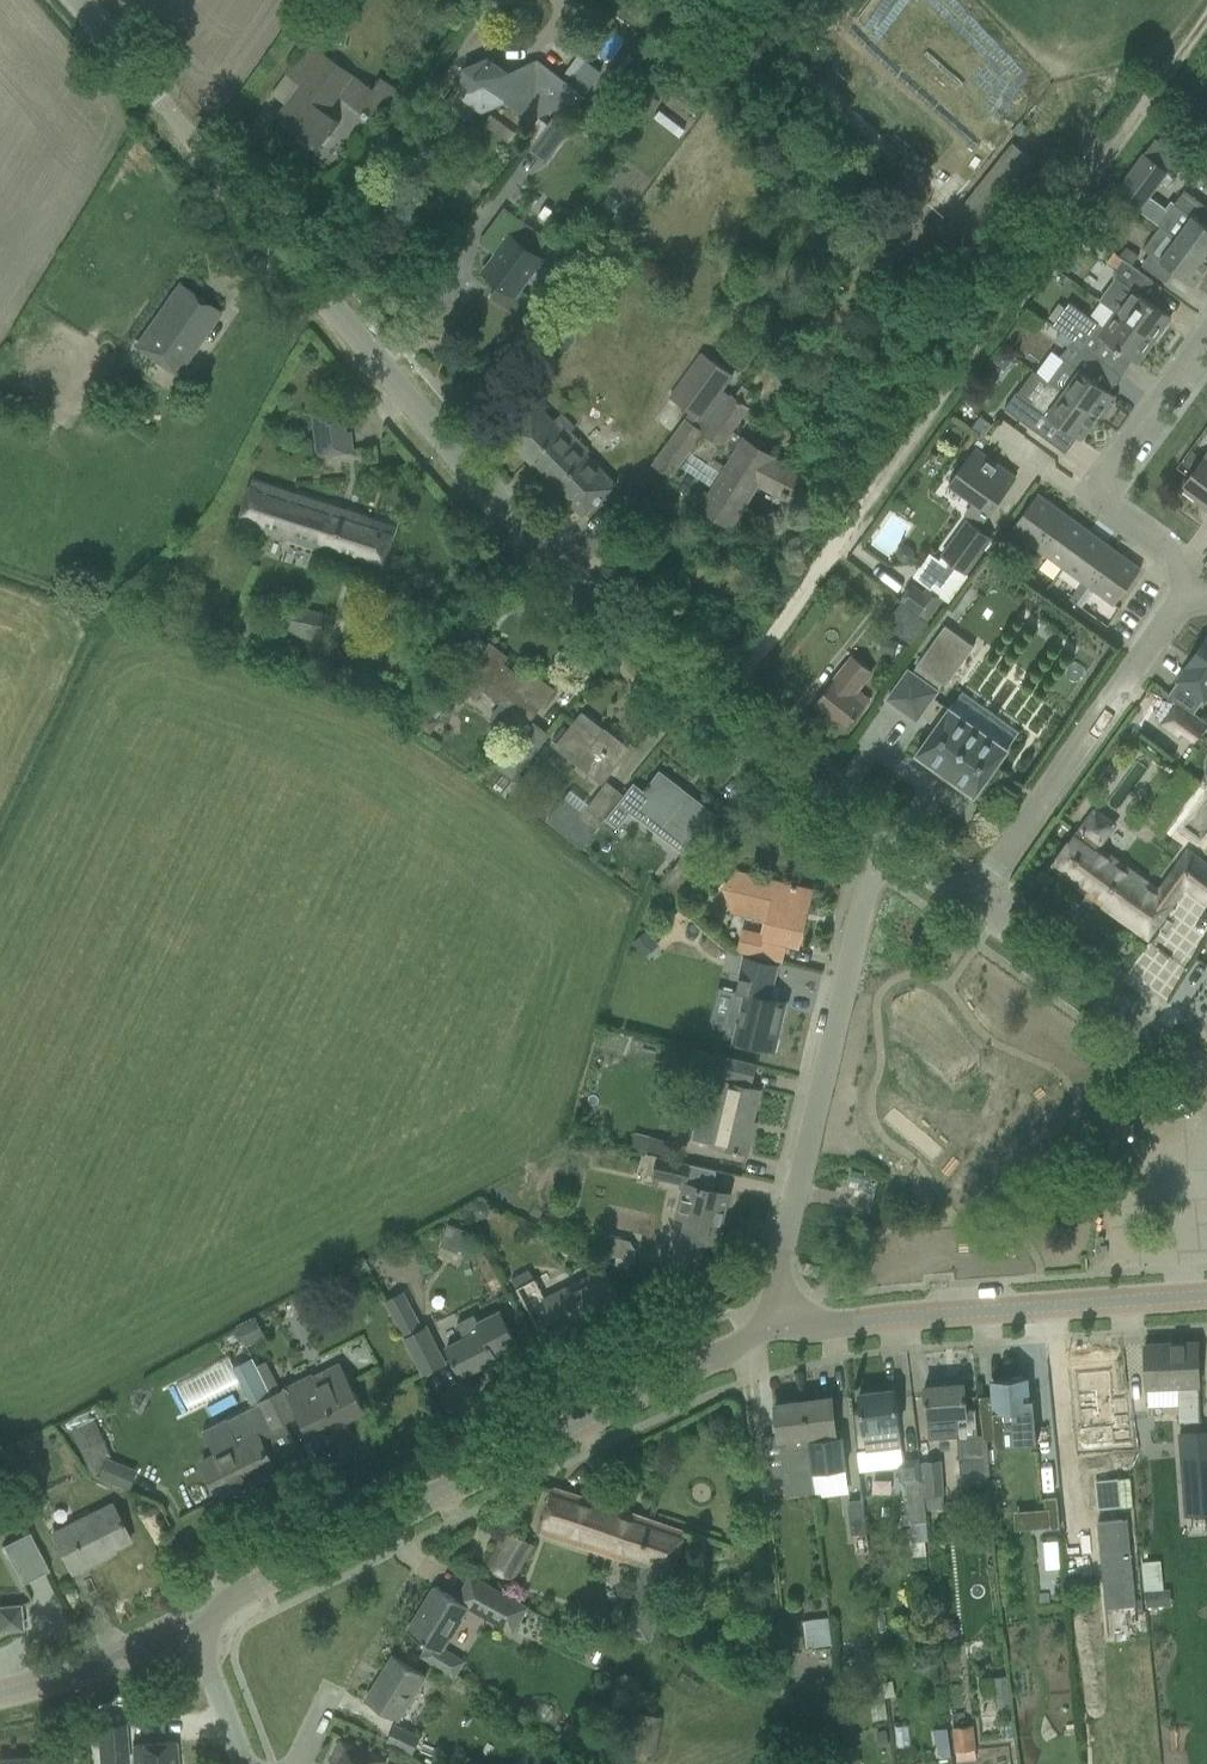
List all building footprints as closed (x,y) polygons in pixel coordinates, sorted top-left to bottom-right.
[(278,117),(317,146),(332,125),(336,121),(325,113),(337,96),(376,124),(400,90),(382,77),(373,91),(309,45),(288,75),(302,85),(292,98),(278,117)] [(504,99),(531,119),(583,94),(568,83),(536,60),(506,73),(487,60),(465,70),(463,94),(482,108),(504,99)] [(585,61),(568,83),(583,94),(600,72),(585,61)] [(637,121),(646,110),(638,103),(629,115),(637,121)] [(659,110),(653,117),(679,138),(685,130),(659,110)] [(558,112),(528,149),(546,163),(576,126),(558,112)] [(1020,121),(1012,130),(1019,135),(1026,127),(1020,121)] [(1116,192),(1139,209),(1178,156),(1155,139),(1116,192)] [(939,235),(978,266),(1052,174),(1013,143),(939,235)] [(1206,261),(1206,207),(1184,190),(1174,203),(1176,204),(1160,226),(1176,238),(1206,261)] [(490,297),(519,318),(533,299),(520,289),(542,260),(536,255),(547,240),(504,208),(486,233),(502,245),(497,251),(483,270),(500,283),(490,297)] [(1194,285),(1206,267),(1206,261),(1176,238),(1161,259),(1151,252),(1142,265),(1166,282),(1174,271),(1194,285)] [(1118,277),(1101,301),(1116,312),(1154,340),(1171,317),(1151,302),(1162,287),(1143,273),(1123,259),(1116,269),(1118,277)] [(138,343),(170,365),(189,337),(197,342),(219,312),(180,284),(138,343)] [(1069,303),(1053,325),(1073,339),(1073,340),(1103,362),(1115,347),(1137,363),(1154,340),(1116,312),(1104,328),(1104,329),(1089,318),(1069,303)] [(1099,415),(1103,417),(1113,403),(1109,400),(1114,394),(1092,379),(1103,362),(1073,340),(1060,357),(1064,360),(1048,381),(1097,417),(1099,415)] [(1002,349),(993,361),(1005,370),(1014,358),(1002,349)] [(653,464),(670,477),(684,457),(703,433),(731,394),(722,388),(732,373),(703,352),(670,397),(691,412),(653,464)] [(532,420),(511,442),(577,508),(609,477),(623,490),(663,447),(638,425),(610,453),(580,426),(596,410),(578,394),(584,387),(564,369),(524,411),(532,420)] [(1017,391),(1004,408),(1012,414),(1031,428),(1044,437),(1056,421),(1081,440),(1097,417),(1048,381),(1033,403),(1018,392),(1017,391)] [(702,507),(731,525),(756,485),(794,504),(808,476),(772,459),(773,457),(744,439),(743,440),(735,434),(732,431),(749,407),(731,394),(703,433),(721,446),(724,443),(727,445),(736,452),(702,507)] [(313,415),(317,455),(353,451),(351,431),(346,432),(344,411),(313,415)] [(968,515),(981,524),(1016,477),(975,448),(949,483),(976,503),(968,515)] [(1191,451),(1182,464),(1193,471),(1202,459),(1191,451)] [(1206,508),(1206,454),(1183,487),(1199,499),(1197,501),(1206,508)] [(395,525),(253,479),(237,528),(265,537),(266,534),(381,570),(395,525)] [(1011,530),(1037,549),(1064,513),(1037,493),(1023,513),(1011,530)] [(1037,549),(1063,567),(1089,531),(1064,513),(1037,549)] [(943,555),(966,572),(991,537),(968,520),(943,555)] [(1063,567),(1088,585),(1114,550),(1089,531),(1063,567)] [(914,574),(949,599),(966,575),(931,550),(914,574)] [(1088,585),(1114,605),(1140,569),(1114,550),(1088,585)] [(923,594),(913,587),(902,602),(927,619),(941,598),(927,589),(923,594)] [(929,625),(899,604),(885,624),(892,629),(914,646),(929,625)] [(285,633),(320,641),(327,614),(291,605),(285,633)] [(973,794),(975,796),(976,794),(1008,748),(952,708),(950,710),(934,699),(944,685),(946,687),(974,647),(945,626),(913,671),(909,669),(888,699),(917,719),(920,715),(936,726),(917,752),(916,754),(917,755),(918,754),(974,794),(973,794)] [(882,637),(879,651),(895,656),(899,641),(882,637)] [(1205,701),(1206,697),(1206,638),(1206,637),(1186,667),(1177,681),(1196,694),(1205,701)] [(476,661),(458,684),(474,698),(481,690),(499,704),(501,706),(494,715),(507,726),(515,716),(526,724),(527,723),(539,708),(554,689),(530,671),(523,680),(502,663),(507,657),(490,643),(476,661)] [(814,704),(845,729),(861,710),(869,700),(857,690),(871,672),(852,657),(829,686),(814,704)] [(1182,734),(1195,743),(1206,728),(1175,704),(1160,724),(1178,738),(1182,734)] [(425,711),(416,725),(431,734),(440,720),(425,711)] [(556,746),(601,783),(615,766),(629,748),(605,729),(604,730),(582,713),(560,741),(556,746)] [(561,718),(546,738),(554,744),(569,723),(561,718)] [(497,768),(512,780),(547,735),(532,723),(497,768)] [(634,783),(618,803),(630,812),(684,856),(701,835),(713,819),(712,818),(678,791),(681,788),(659,771),(644,791),(634,783)] [(557,806),(545,821),(580,848),(589,837),(596,827),(615,803),(621,795),(605,783),(583,811),(564,797),(557,806)] [(765,813),(749,814),(750,830),(766,829),(765,813)] [(1148,937),(1185,886),(1206,903),(1206,862),(1187,848),(1158,888),(1076,829),(1049,866),(1148,937)] [(657,886),(673,900),(697,872),(680,858),(657,886)] [(738,949),(781,960),(786,941),(799,944),(804,923),(799,922),(807,890),(797,888),(797,885),(792,884),(792,886),(736,873),(724,888),(732,897),(745,912),(769,918),(765,936),(742,930),(738,949)] [(735,1040),(774,1049),(785,1002),(768,998),(776,966),(745,958),(732,1011),(741,1013),(735,1040)] [(691,1051),(687,1070),(707,1074),(726,1078),(719,1109),(700,1105),(693,1138),(712,1142),(711,1144),(725,1147),(748,1153),(753,1130),(750,1130),(760,1090),(750,1087),(755,1064),(691,1051)] [(650,1135),(646,1150),(668,1156),(671,1141),(650,1135)] [(652,1175),(678,1181),(680,1176),(687,1178),(690,1166),(656,1158),(652,1175)] [(680,1236),(716,1244),(728,1193),(682,1183),(674,1217),(684,1220),(680,1236)] [(476,1217),(482,1219),(488,1216),(491,1209),(488,1204),(481,1202),(476,1205),(473,1211),(476,1217)] [(448,1223),(439,1245),(458,1253),(468,1232),(448,1223)] [(631,1272),(636,1249),(629,1241),(609,1236),(605,1256),(631,1272)] [(535,1279),(517,1288),(526,1307),(537,1329),(555,1320),(562,1333),(592,1318),(590,1314),(619,1299),(608,1277),(604,1269),(545,1298),(535,1279)] [(399,1325),(416,1316),(412,1308),(409,1303),(392,1313),(399,1325)] [(446,1347),(461,1376),(497,1358),(495,1354),(517,1343),(507,1323),(503,1325),(497,1314),(479,1323),(474,1314),(457,1323),(465,1338),(446,1347)] [(255,1315),(236,1324),(246,1344),(264,1335),(255,1315)] [(405,1338),(424,1373),(444,1362),(425,1327),(405,1338)] [(1198,1342),(1145,1344),(1146,1368),(1147,1386),(1147,1389),(1178,1388),(1178,1406),(1179,1422),(1199,1422),(1198,1389),(1200,1389),(1199,1365),(1198,1342)] [(282,1390),(270,1396),(284,1422),(299,1414),(309,1434),(322,1428),(326,1436),(339,1429),(337,1425),(363,1411),(352,1390),(339,1364),(312,1378),(310,1375),(287,1387),(282,1390)] [(1113,1372),(1076,1375),(1081,1432),(1113,1428),(1115,1446),(1134,1445),(1129,1397),(1115,1399),(1113,1372)] [(1030,1400),(1028,1377),(991,1380),(992,1396),(979,1397),(982,1434),(983,1440),(984,1440),(988,1440),(987,1438),(1004,1436),(1005,1443),(1012,1442),(1011,1436),(1034,1434),(1035,1444),(1037,1444),(1033,1399),(1030,1400)] [(964,1383),(925,1386),(927,1410),(927,1417),(930,1441),(958,1438),(961,1459),(964,1459),(986,1456),(985,1449),(984,1440),(983,1440),(982,1434),(978,1435),(978,1432),(976,1408),(966,1409),(964,1383)] [(859,1394),(867,1452),(902,1447),(894,1389),(859,1394)] [(215,1455),(201,1462),(208,1475),(220,1498),(276,1469),(271,1460),(297,1447),(284,1422),(270,1396),(255,1403),(254,1404),(255,1406),(227,1420),(227,1419),(203,1431),(215,1455)] [(832,1397),(803,1401),(811,1472),(848,1467),(844,1434),(832,1434),(832,1432),(836,1432),(832,1397)] [(784,1476),(786,1497),(813,1494),(811,1472),(803,1401),(775,1404),(778,1429),(779,1434),(761,1435),(765,1478),(784,1476)] [(94,1476),(128,1490),(136,1470),(112,1460),(92,1417),(71,1427),(94,1476)] [(1187,1517),(1206,1515),(1206,1430),(1181,1432),(1187,1517)] [(907,1481),(913,1540),(929,1538),(920,1459),(905,1461),(899,1466),(901,1478),(907,1481)] [(926,1462),(931,1507),(948,1505),(943,1459),(926,1462)] [(1063,1538),(1091,1535),(1084,1464),(1056,1466),(1063,1538)] [(553,1488),(541,1534),(562,1541),(645,1566),(634,1606),(629,1621),(655,1629),(660,1614),(677,1556),(685,1532),(602,1505),(553,1488)] [(1058,1496),(1044,1498),(1047,1529),(1060,1528),(1058,1496)] [(847,1500),(851,1534),(866,1533),(863,1499),(847,1500)] [(59,1550),(71,1573),(101,1557),(100,1555),(129,1540),(118,1519),(111,1504),(51,1534),(59,1550)] [(507,1531),(487,1564),(514,1579),(533,1546),(507,1531)] [(2,1545),(8,1558),(35,1545),(28,1532),(2,1545)] [(1060,1568),(1058,1540),(1043,1541),(1045,1569),(1060,1568)] [(1143,1562),(1145,1591),(1164,1590),(1162,1560),(1143,1562)] [(421,1657),(456,1678),(467,1659),(446,1647),(457,1628),(469,1608),(513,1634),(529,1607),(473,1574),(457,1601),(436,1588),(409,1633),(428,1644),(421,1657)] [(1145,1591),(1146,1608),(1171,1606),(1170,1590),(1164,1590),(1145,1591)] [(22,1629),(19,1605),(0,1607),(0,1631),(22,1629)] [(804,1620),(808,1648),(833,1645),(829,1616),(804,1620)] [(365,1701),(398,1721),(426,1676),(393,1655),(365,1701)] [(631,1711),(628,1724),(642,1727),(645,1714),(631,1711)] [(388,1741),(413,1753),(421,1737),(395,1725),(388,1741)] [(98,1728),(100,1763),(112,1763),(127,1763),(126,1743),(125,1726),(98,1728)] [(953,1728),(955,1751),(975,1749),(973,1726),(953,1728)] [(887,1729),(876,1731),(878,1746),(889,1745),(887,1729)] [(132,1743),(133,1763),(176,1763),(175,1740),(132,1743)] [(387,1761),(363,1751),(340,1740),(331,1761),(335,1763),(386,1763),(387,1761)] [(564,1757),(575,1763),(588,1763),(590,1762),(569,1750),(564,1757)] [(0,1758),(0,1763),(65,1763),(64,1753),(0,1758)]
